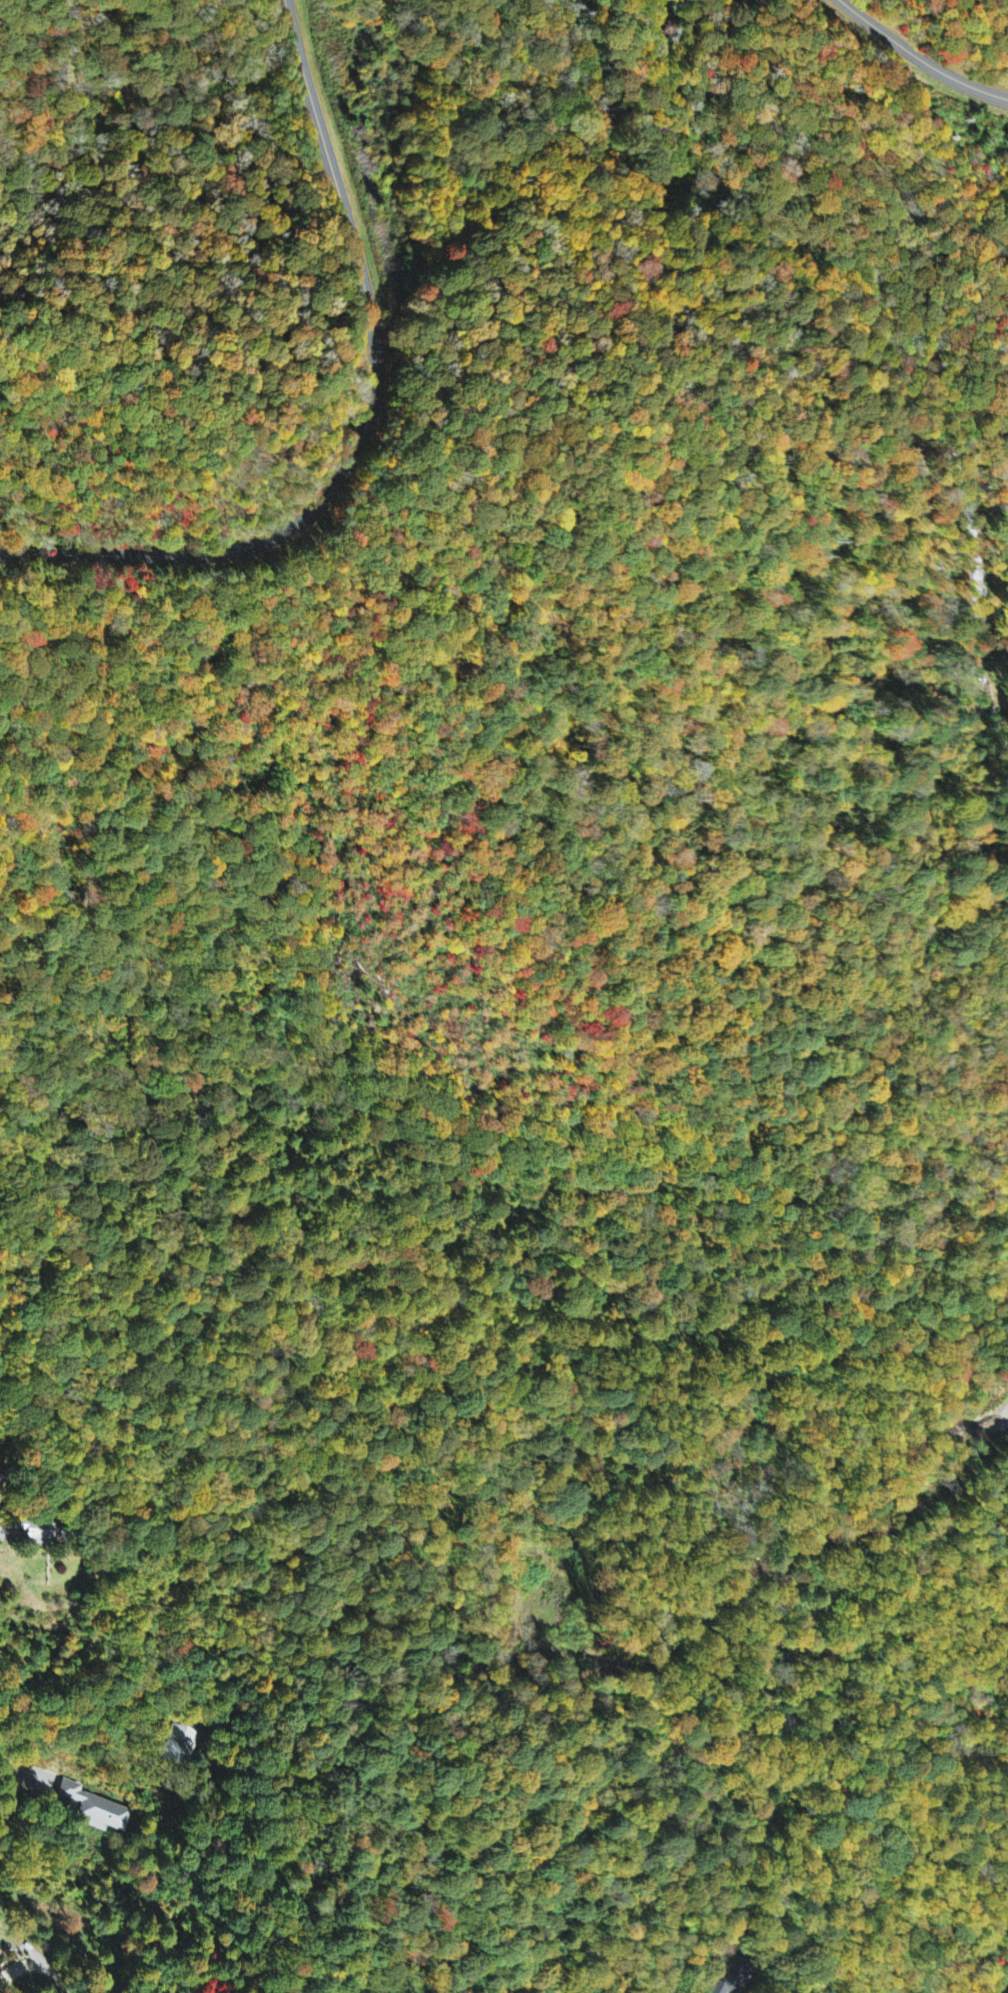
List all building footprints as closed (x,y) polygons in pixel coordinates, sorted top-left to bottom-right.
[(132,1808),(31,1768),(25,1783),(45,1790),(41,1799),(61,1807),(122,1832),(132,1808)]
